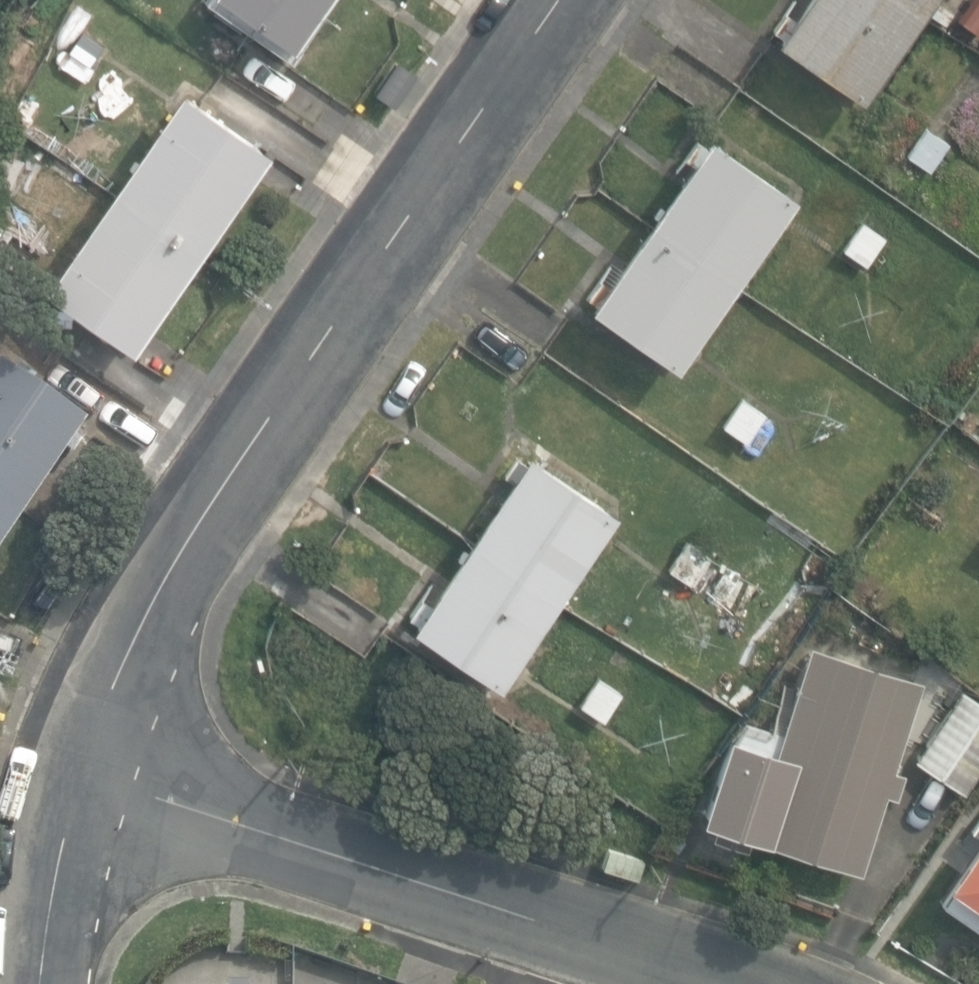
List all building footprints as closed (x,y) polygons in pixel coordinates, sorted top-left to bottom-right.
[(292,46),(324,0),(218,0),(211,10),(242,31),(251,18),(292,46)] [(860,99),(921,13),(930,0),(801,0),(792,13),(784,9),(770,29),(778,33),(774,39),(860,99)] [(68,51),(97,72),(115,47),(85,26),(68,51)] [(45,289),(131,348),(203,244),(268,150),(181,91),(45,289)] [(906,155),(928,171),(950,140),(928,125),(906,155)] [(589,306),(674,366),(793,198),(708,137),(703,144),(694,137),(681,155),(692,163),(650,223),(608,281),(600,275),(585,295),(593,300),(589,306)] [(843,248),(866,264),(887,235),(864,219),(843,248)] [(10,230),(0,225),(0,247),(10,230)] [(84,422),(0,364),(0,545),(84,422)] [(722,425),(744,440),(765,409),(744,393),(722,425)] [(410,625),(498,684),(615,513),(526,452),(522,458),(516,454),(504,472),(511,477),(470,537),(428,599),(421,594),(408,614),(414,618),(410,625)] [(734,616),(754,585),(688,542),(670,570),(688,582),(686,586),(734,616)] [(703,823),(861,874),(888,794),(898,797),(905,772),(895,769),(924,679),(811,642),(776,747),(732,733),(703,823)] [(580,703),(604,719),(623,690),(599,674),(580,703)] [(964,793),(978,771),(978,702),(960,689),(913,758),(964,793)] [(970,827),(978,833),(978,814),(970,827)] [(612,845),(604,870),(642,882),(650,857),(612,845)] [(978,925),(978,848),(943,901),(978,925)]
